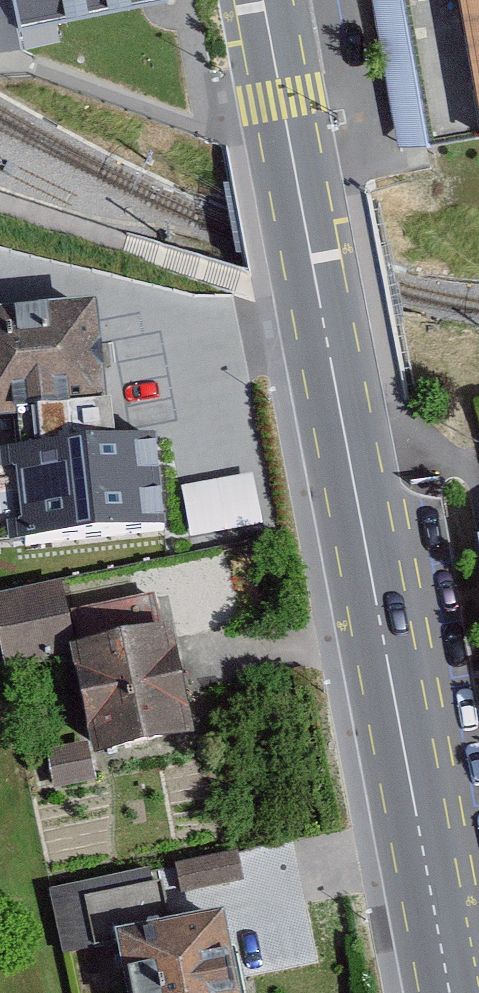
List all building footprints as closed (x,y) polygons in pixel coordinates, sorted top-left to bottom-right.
[(22,11),(79,0),(19,0),(22,11)] [(404,0),(373,0),(400,152),(430,146),(404,0)] [(430,146),(478,138),(478,0),(404,0),(430,146)] [(112,438),(99,301),(0,310),(0,547),(164,532),(155,434),(112,438)] [(191,533),(264,517),(253,468),(181,483),(191,533)] [(182,739),(152,595),(70,612),(64,582),(63,578),(0,591),(0,637),(3,653),(85,636),(109,754),(182,739)] [(90,741),(49,749),(56,787),(98,779),(90,741)] [(235,849),(175,862),(181,891),(241,879),(235,849)] [(117,928),(119,941),(129,992),(239,992),(236,977),(222,908),(117,928)]
